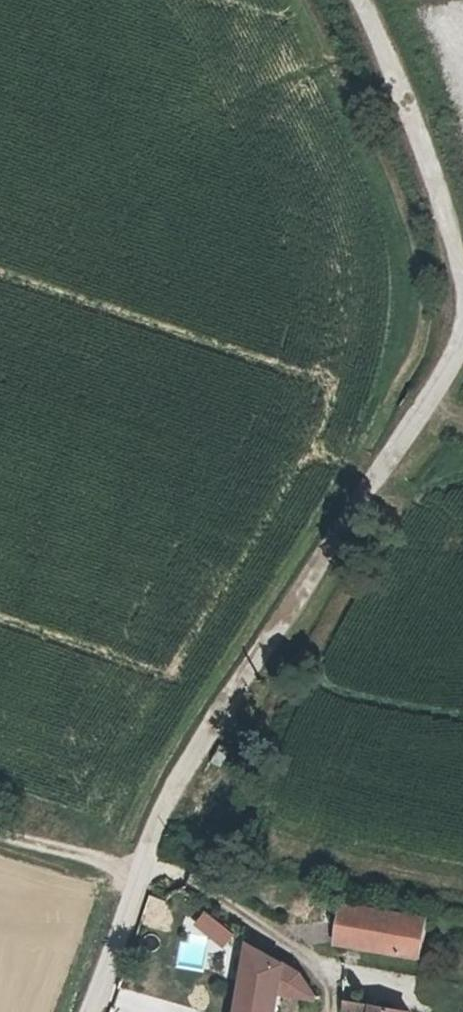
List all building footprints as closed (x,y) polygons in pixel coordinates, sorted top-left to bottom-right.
[(342,902),(336,943),(421,961),(429,917),(342,902)] [(221,947),(232,932),(200,909),(190,924),(221,947)] [(256,947),(244,1011),(282,1011),(285,992),(317,996),(305,968),(256,947)] [(352,999),(349,1011),(412,1011),(352,999)]
